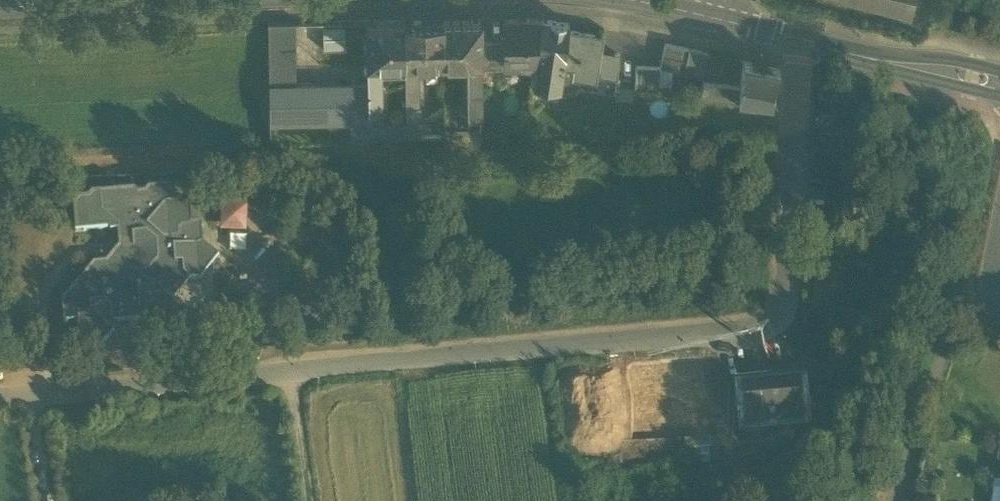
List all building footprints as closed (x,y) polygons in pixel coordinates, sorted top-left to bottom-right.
[(524,69),(534,71),(541,20),(534,19),(504,20),(504,40),(505,64),(506,64),(520,64),(524,69)] [(406,62),(419,62),(442,61),(441,20),(421,20),(405,20),(405,21),(406,62)] [(467,61),(468,117),(481,116),(481,69),(480,41),(480,20),(441,20),(442,61),(467,61)] [(560,89),(564,62),(563,62),(567,30),(568,25),(541,20),(534,71),(532,84),(560,89)] [(367,22),(367,62),(381,63),(406,62),(405,21),(367,22)] [(269,23),(270,85),(294,85),(293,23),(269,23)] [(345,26),(323,27),(324,51),(346,50),(345,26)] [(599,36),(567,30),(563,62),(564,62),(576,64),(575,74),(596,78),(597,76),(600,52),(601,49),(597,48),(599,36)] [(481,69),(506,68),(506,64),(505,64),(504,40),(480,41),(481,69)] [(671,70),(683,72),(684,71),(688,49),(665,44),(660,67),(671,70)] [(684,71),(702,74),(707,54),(688,49),(684,71)] [(597,76),(617,79),(618,55),(600,52),(597,76)] [(704,74),(718,75),(722,57),(707,54),(702,74),(704,74)] [(743,62),(722,57),(718,75),(704,74),(703,79),(740,82),(743,62)] [(382,113),(381,63),(367,62),(367,83),(368,113),(382,113)] [(406,62),(407,110),(421,109),(419,62),(406,62)] [(738,99),(776,102),(780,70),(743,62),(740,82),(738,99)] [(660,67),(636,66),(635,90),(658,91),(659,84),(660,67)] [(660,67),(659,84),(660,84),(671,85),(671,82),(671,70),(660,67)] [(710,96),(738,99),(740,82),(703,79),(699,95),(710,96)] [(671,85),(660,84),(660,96),(682,95),(683,81),(671,82),(671,85)] [(270,85),(271,125),(351,123),(351,122),(368,122),(368,113),(367,83),(294,85),(270,85)] [(421,109),(407,110),(407,121),(407,139),(421,138),(421,109)] [(368,113),(368,122),(368,140),(407,139),(407,121),(382,122),(382,113),(368,113)] [(351,140),(368,140),(368,122),(351,122),(351,123),(351,140)] [(443,131),(443,150),(479,146),(479,130),(443,131)] [(79,328),(101,346),(113,331),(113,321),(141,319),(156,332),(174,310),(173,301),(168,297),(185,275),(191,279),(201,278),(218,257),(202,244),(200,224),(192,224),(190,202),(175,203),(174,193),(168,188),(150,189),(146,195),(138,195),(134,191),(101,194),(93,195),(89,199),(79,200),(75,205),(77,231),(109,228),(111,231),(118,230),(120,249),(108,263),(95,264),(63,302),(65,320),(78,319),(79,328)] [(247,205),(221,204),(220,231),(246,232),(247,205)] [(830,317),(809,313),(806,330),(827,334),(830,317)] [(747,422),(766,420),(766,421),(804,417),(801,381),(744,386),(747,422)] [(710,438),(685,439),(687,463),(711,462),(710,438)]
